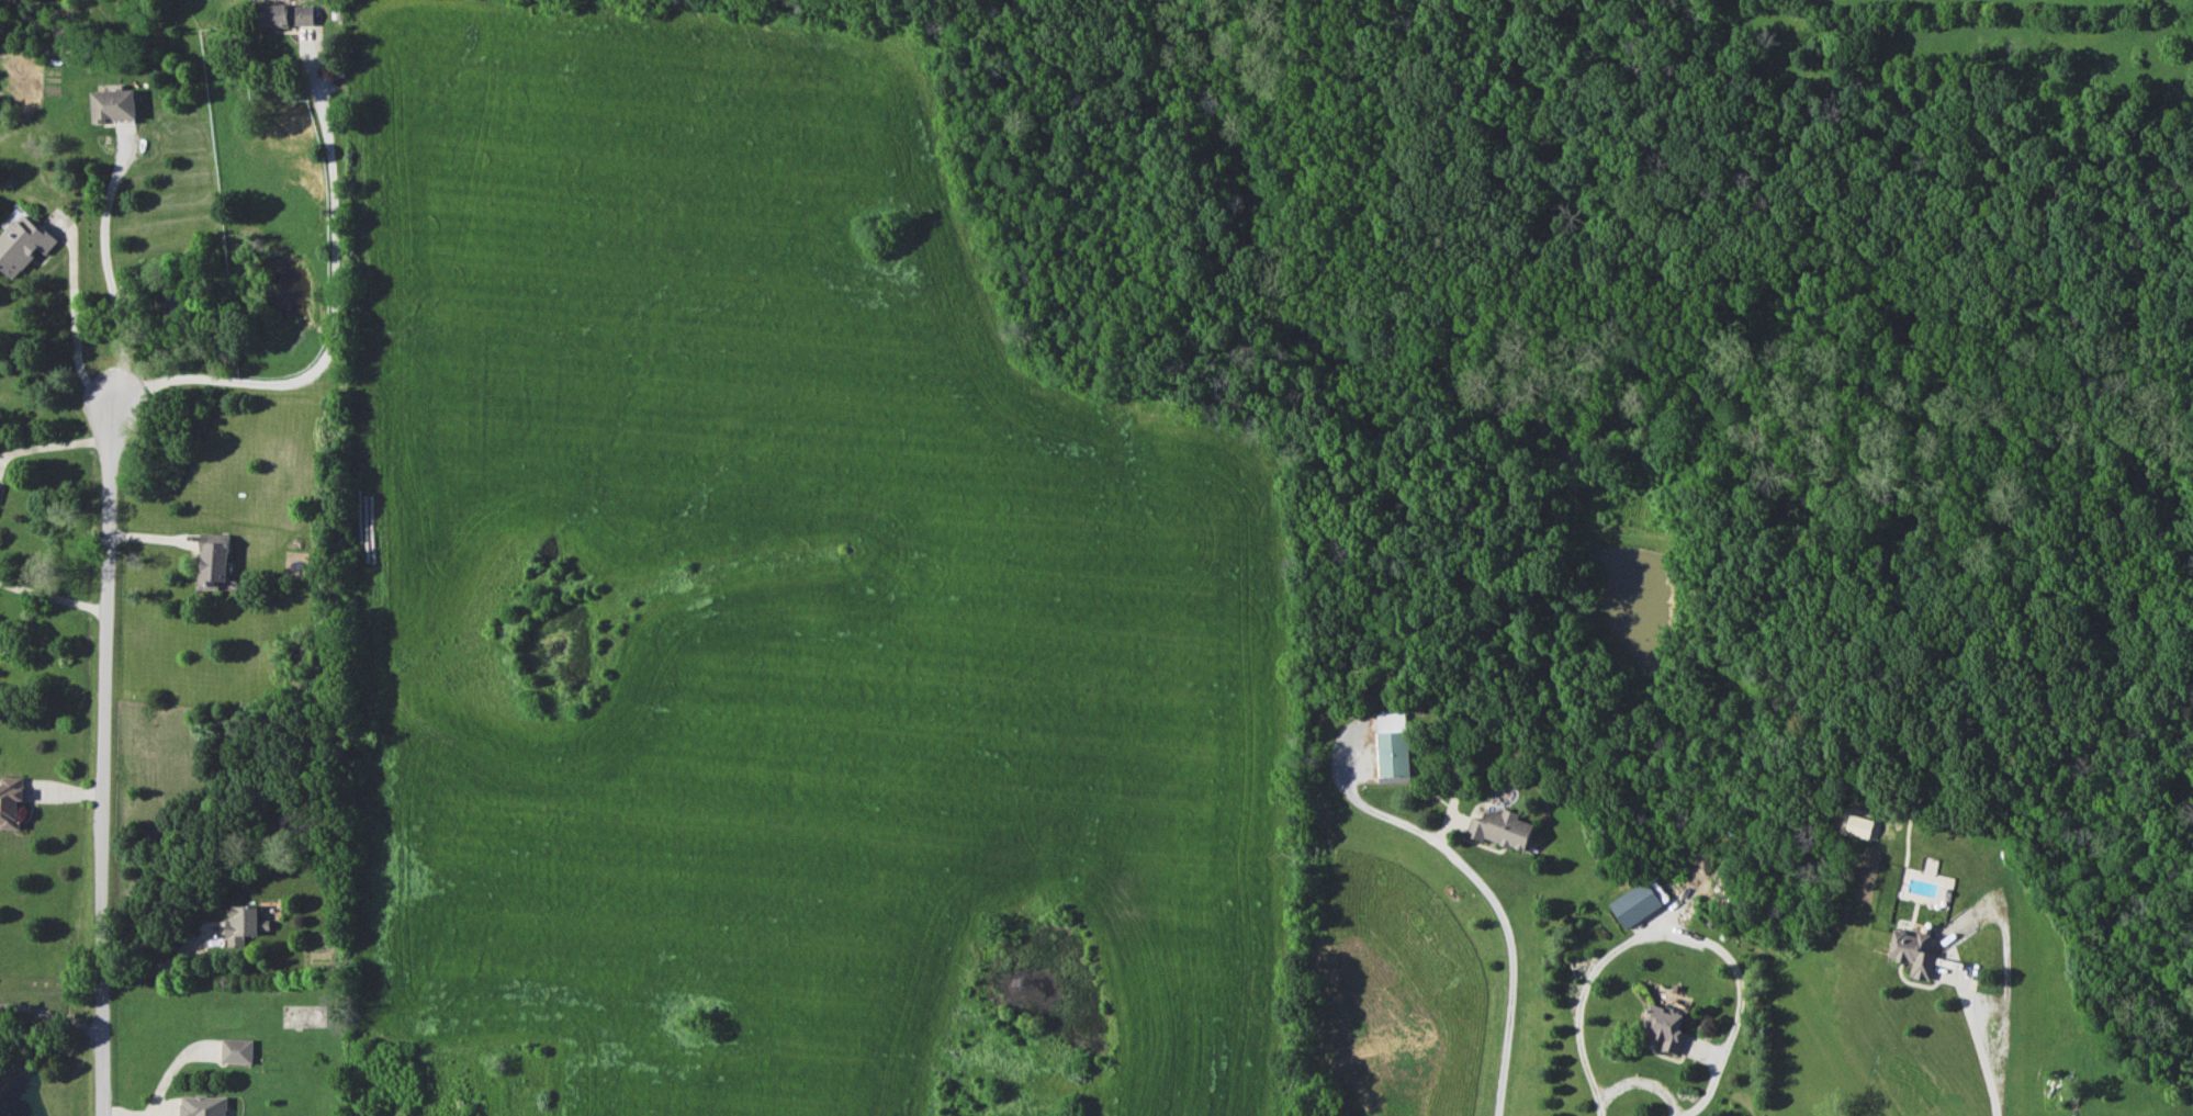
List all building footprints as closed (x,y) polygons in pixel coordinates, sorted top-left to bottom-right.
[(290,5),(290,0),(276,0),(275,3),(263,3),(263,26),(314,27),(314,6),(290,5)] [(93,123),(136,121),(134,89),(92,91),(93,123)] [(23,212),(0,239),(0,249),(1,250),(0,251),(0,268),(13,279),(39,249),(45,255),(57,241),(23,212)] [(228,534),(201,533),(199,585),(213,585),(214,580),(226,580),(228,534)] [(1379,783),(1409,782),(1407,713),(1377,713),(1379,783)] [(19,801),(23,801),(23,777),(1,777),(1,784),(0,784),(0,829),(18,829),(19,801)] [(1533,824),(1518,819),(1520,813),(1503,808),(1501,814),(1485,809),(1482,820),(1471,816),(1465,835),(1483,841),(1484,838),(1525,851),(1533,824)] [(1872,819),(1848,815),(1845,833),(1869,838),(1872,819)] [(1609,902),(1624,929),(1664,906),(1648,879),(1609,902)] [(1929,981),(1935,954),(1926,952),(1930,934),(1916,931),(1915,934),(1892,929),(1886,957),(1912,963),(1909,977),(1929,981)] [(1678,1055),(1685,1032),(1679,1030),(1684,1014),(1650,1003),(1643,1024),(1650,1026),(1647,1035),(1662,1040),(1659,1050),(1678,1055)] [(253,1039),(221,1038),(220,1063),(252,1064),(253,1039)] [(180,1095),(179,1115),(225,1115),(226,1097),(180,1095)]
